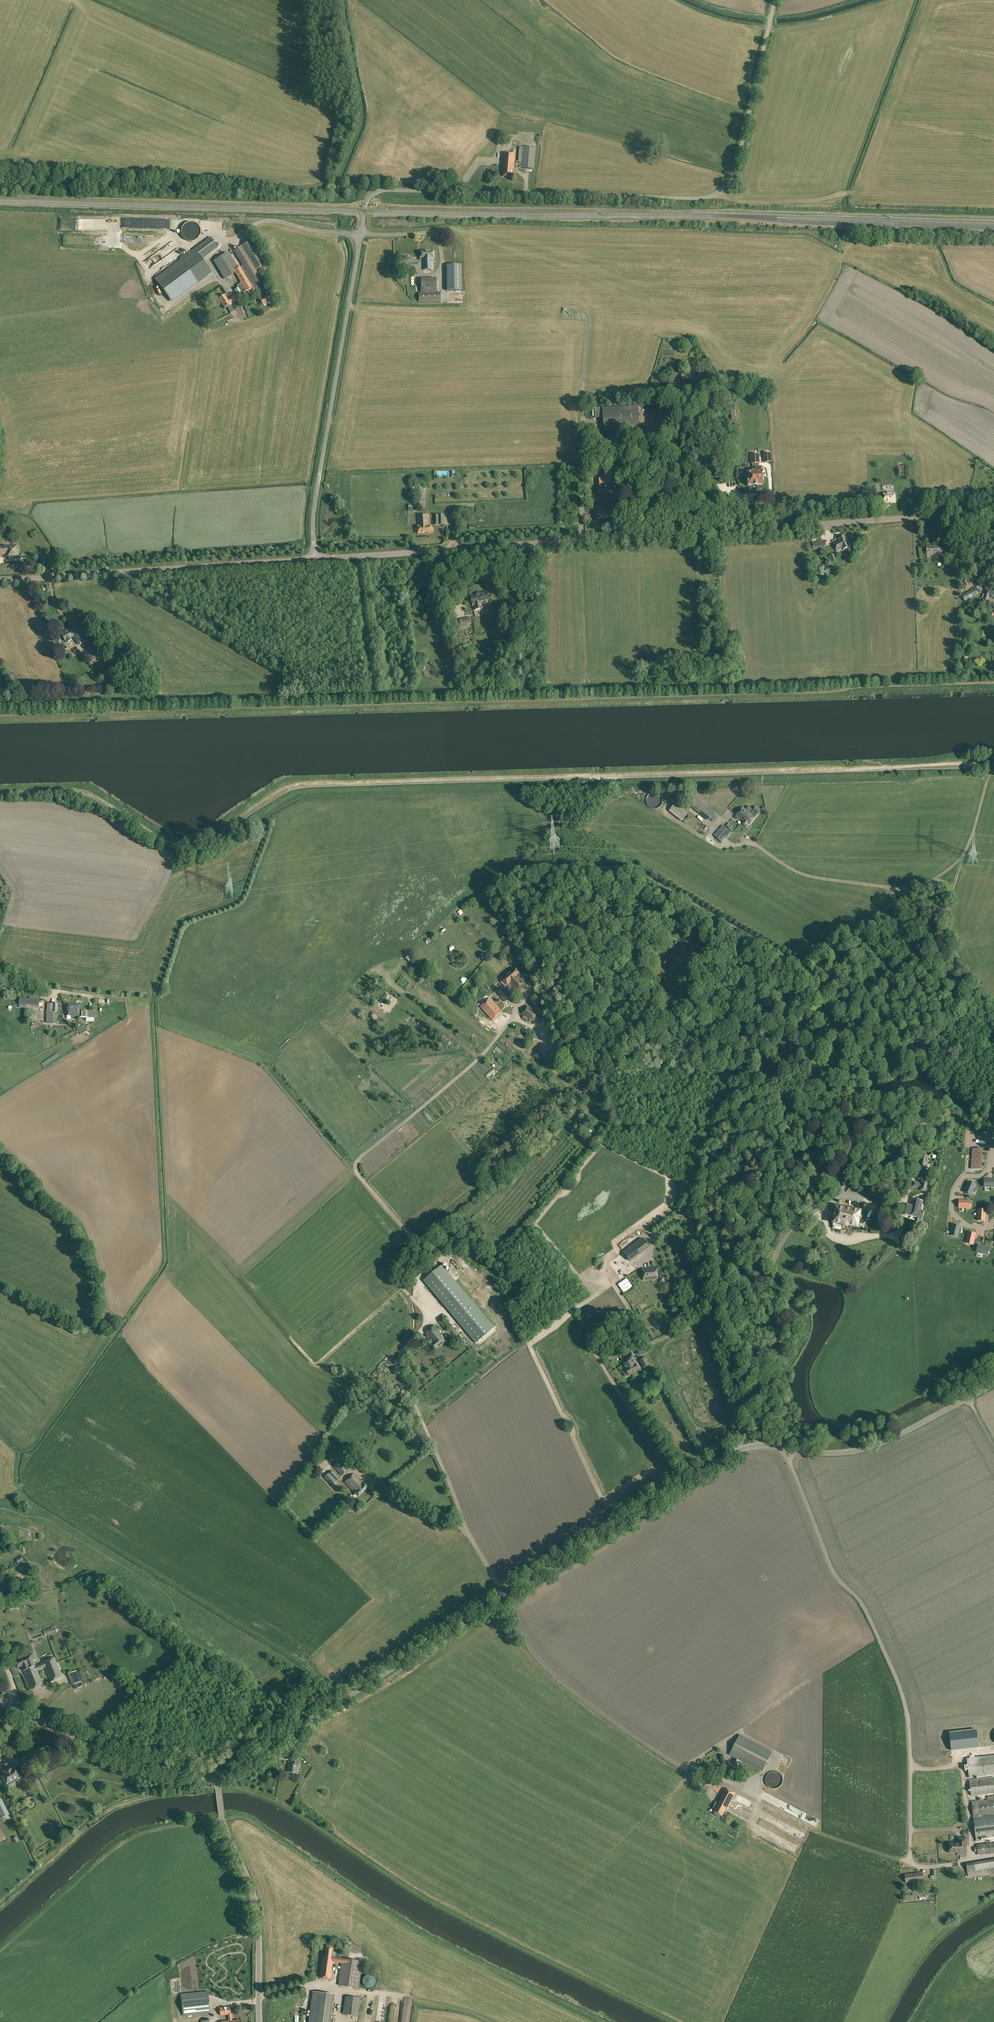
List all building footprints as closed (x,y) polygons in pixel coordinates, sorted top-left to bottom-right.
[(503,176),(512,177),(513,169),(514,169),(514,167),(534,169),(536,148),(519,146),(518,162),(514,161),(515,154),(504,153),(503,168),(504,168),(503,176)] [(182,229),(181,230),(181,231),(181,232),(181,233),(181,234),(182,234),(182,235),(182,236),(183,237),(184,238),(184,239),(185,239),(186,240),(187,241),(188,241),(189,241),(190,241),(191,241),(192,241),(193,241),(194,241),(195,241),(195,240),(196,240),(197,239),(198,238),(199,238),(199,237),(199,236),(200,235),(200,234),(201,233),(201,232),(201,231),(200,230),(200,229),(200,228),(200,227),(199,227),(199,226),(198,225),(197,224),(196,224),(196,223),(195,223),(194,222),(193,222),(192,222),(191,222),(190,222),(189,222),(188,222),(187,223),(186,223),(185,224),(184,224),(184,225),(183,226),(182,227),(182,228),(182,229)] [(162,288),(172,302),(199,283),(189,269),(218,247),(210,237),(154,278),(162,288)] [(239,265),(235,267),(227,253),(214,261),(218,268),(224,279),(235,272),(241,283),(237,285),(238,288),(234,290),(236,294),(227,299),(224,295),(219,298),(225,308),(241,298),(244,302),(260,292),(257,287),(264,283),(256,269),(264,264),(250,240),(233,250),(243,266),(240,267),(239,265)] [(403,260),(403,271),(433,270),(433,258),(433,252),(420,252),(420,260),(403,260)] [(461,265),(446,265),(446,291),(461,291),(461,265)] [(418,292),(418,302),(441,300),(440,292),(437,292),(436,278),(420,279),(421,292),(418,292)] [(260,299),(263,306),(274,300),(271,295),(272,294),(270,290),(266,292),(268,295),(265,297),(265,296),(260,299)] [(682,374),(682,385),(690,385),(694,385),(693,373),(682,374)] [(662,392),(659,392),(660,399),(662,399),(662,400),(668,400),(668,396),(667,394),(662,394),(662,392)] [(603,417),(604,430),(640,428),(638,407),(605,409),(605,408),(595,408),(595,416),(599,416),(599,418),(603,417)] [(763,453),(764,463),(772,462),(771,453),(763,453)] [(748,484),(748,486),(753,486),(758,486),(758,485),(763,485),(762,465),(758,466),(758,463),(760,463),(759,454),(751,455),(751,464),(753,464),(753,471),(752,471),(752,473),(745,473),(746,482),(746,483),(747,483),(748,484)] [(612,474),(612,484),(619,484),(618,474),(621,473),(621,471),(613,471),(613,474),(612,474)] [(417,483),(417,507),(425,507),(424,483),(417,483)] [(883,493),(884,503),(895,502),(894,493),(883,493)] [(611,512),(605,512),(605,519),(613,518),(613,512),(618,512),(617,507),(611,508),(611,512)] [(418,527),(418,533),(432,533),(432,526),(430,526),(430,522),(429,522),(429,514),(418,515),(418,527)] [(434,514),(434,525),(444,525),(444,514),(434,514)] [(833,543),(837,551),(843,548),(843,550),(849,547),(844,536),(838,539),(839,540),(833,543)] [(819,548),(819,554),(825,553),(823,540),(815,542),(816,548),(819,548)] [(5,556),(19,555),(18,550),(16,551),(16,545),(13,545),(13,546),(0,547),(0,555),(5,555),(5,556)] [(938,554),(938,555),(943,554),(942,545),(937,545),(937,546),(927,546),(927,550),(926,550),(927,554),(938,554)] [(827,557),(830,564),(836,562),(833,554),(827,557)] [(825,568),(827,574),(835,571),(832,565),(825,568)] [(962,596),(965,601),(979,594),(976,588),(962,596)] [(983,594),(982,599),(983,599),(983,601),(987,603),(989,596),(991,597),(993,598),(993,590),(987,588),(986,590),(985,595),(983,594)] [(474,606),(475,610),(483,608),(481,602),(489,600),(487,592),(471,596),(473,606),(474,606)] [(461,627),(472,625),(471,622),(470,619),(460,621),(460,622),(458,623),(459,627),(461,627)] [(65,641),(66,643),(72,640),(71,638),(74,636),(77,643),(83,639),(75,626),(71,628),(71,629),(61,635),(65,641)] [(85,649),(92,662),(98,658),(91,646),(85,649)] [(652,808),(654,809),(656,809),(658,808),(660,807),(661,805),(662,803),(663,802),(663,800),(662,798),(661,796),(660,795),(658,793),(656,793),(654,793),(652,793),(651,793),(650,794),(648,795),(648,797),(647,799),(647,800),(647,801),(647,803),(648,805),(649,807),(650,808),(652,808)] [(714,814),(693,797),(687,803),(709,820),(714,814)] [(669,811),(682,821),(685,818),(686,819),(688,816),(686,815),(688,813),(675,803),(671,808),(669,811)] [(736,816),(743,822),(750,813),(750,812),(744,807),(736,816)] [(742,822),(747,827),(761,810),(756,807),(752,812),(753,812),(752,813),(750,812),(750,813),(743,822),(742,822)] [(714,836),(722,842),(730,832),(722,826),(714,836)] [(682,944),(678,952),(685,956),(689,948),(682,944)] [(671,972),(675,974),(677,970),(678,970),(680,968),(682,965),(680,965),(681,964),(680,964),(682,960),(679,958),(677,961),(675,960),(672,965),(671,965),(671,966),(671,967),(669,971),(671,972)] [(497,992),(505,1002),(511,997),(506,992),(512,987),(516,992),(526,984),(520,976),(521,975),(515,969),(503,980),(508,985),(504,989),(502,988),(497,992)] [(19,1005),(38,1006),(39,999),(19,997),(19,1005)] [(480,1007),(492,1020),(502,1012),(490,998),(480,1007)] [(46,1026),(56,1026),(56,1023),(57,1023),(58,1013),(58,1003),(47,1003),(47,1013),(45,1013),(45,1017),(44,1017),(44,1020),(46,1020),(46,1023),(46,1026)] [(71,1017),(79,1017),(80,1005),(68,1004),(67,1016),(70,1016),(71,1017)] [(528,1019),(532,1022),(538,1013),(528,1005),(521,1014),(524,1016),(522,1018),(527,1021),(528,1019)] [(825,1031),(832,1036),(837,1029),(838,1028),(834,1025),(833,1027),(829,1024),(825,1031)] [(87,1030),(84,1025),(77,1029),(80,1034),(87,1030)] [(971,1168),(971,1169),(982,1170),(983,1149),(972,1148),(972,1149),(973,1149),(971,1168)] [(921,1168),(925,1169),(926,1168),(928,1168),(929,1168),(930,1165),(929,1164),(927,1164),(928,1157),(920,1154),(919,1159),(920,1159),(919,1166),(922,1167),(921,1168)] [(811,1164),(815,1170),(822,1166),(825,1164),(822,1159),(819,1160),(818,1159),(811,1164)] [(834,1185),(841,1189),(844,1185),(836,1181),(834,1181),(832,1184),(834,1185)] [(921,1190),(925,1191),(927,1183),(923,1182),(923,1183),(913,1181),(912,1187),(921,1189),(921,1190)] [(969,1181),(964,1192),(971,1194),(975,1184),(969,1181)] [(891,1196),(894,1201),(899,1198),(896,1193),(891,1196)] [(918,1221),(922,1222),(924,1211),(921,1210),(923,1201),(914,1199),(913,1203),(911,1202),(910,1205),(907,1204),(905,1215),(918,1218),(918,1221)] [(849,1226),(860,1227),(861,1226),(858,1225),(860,1215),(862,1216),(863,1212),(860,1211),(836,1207),(833,1223),(841,1224),(842,1225),(843,1226),(844,1226),(845,1226),(846,1226),(848,1226),(849,1226)] [(953,1224),(950,1235),(957,1237),(960,1226),(953,1224)] [(968,1232),(966,1243),(973,1244),(975,1234),(968,1232)] [(623,1252),(631,1262),(649,1248),(648,1246),(641,1238),(623,1252)] [(978,1245),(976,1252),(987,1254),(989,1247),(978,1245)] [(642,1268),(644,1279),(657,1278),(656,1267),(642,1268)] [(441,1268),(423,1283),(476,1343),(493,1328),(441,1268)] [(445,1330),(446,1330),(452,1325),(445,1317),(439,1322),(445,1330)] [(430,1344),(435,1350),(447,1340),(442,1334),(441,1335),(434,1326),(425,1333),(433,1342),(430,1344)] [(459,1334),(456,1330),(454,1328),(454,1329),(453,1328),(450,1331),(455,1337),(458,1334),(459,1334)] [(640,1355),(645,1352),(647,1351),(645,1348),(644,1346),(637,1350),(640,1355)] [(628,1351),(620,1367),(632,1360),(632,1359),(628,1351)] [(639,1359),(643,1366),(648,1362),(644,1356),(639,1359)] [(623,1371),(626,1377),(639,1369),(635,1363),(634,1363),(632,1360),(624,1364),(627,1369),(623,1371)] [(372,1375),(378,1379),(381,1375),(375,1370),(372,1375)] [(372,1411),(391,1428),(395,1424),(376,1406),(371,1401),(368,1404),(373,1409),(372,1411)] [(333,1466),(341,1476),(349,1469),(340,1460),(333,1466)] [(324,1477),(337,1492),(342,1488),(336,1481),(339,1478),(333,1471),(330,1473),(329,1473),(324,1477)] [(355,1493),(358,1496),(368,1487),(361,1480),(360,1481),(354,1474),(345,1482),(355,1493)] [(43,1631),(45,1636),(57,1632),(55,1627),(43,1631)] [(21,1666),(31,1689),(43,1684),(37,1670),(45,1667),(51,1681),(62,1676),(54,1658),(35,1666),(33,1661),(36,1660),(33,1654),(15,1662),(17,1667),(21,1666)] [(74,1684),(75,1686),(76,1689),(83,1686),(76,1670),(68,1674),(72,1685),(74,1684)] [(729,1754),(762,1772),(773,1752),(740,1734),(729,1754)] [(969,1777),(993,1774),(993,1755),(966,1758),(969,1777)] [(288,1772),(298,1773),(299,1768),(297,1768),(298,1759),(292,1758),(291,1764),(289,1764),(288,1772)] [(2,1776),(6,1784),(21,1776),(16,1767),(12,1770),(10,1767),(8,1763),(5,1765),(7,1769),(3,1771),(5,1774),(2,1776)] [(772,1788),(775,1789),(778,1788),(780,1786),(782,1784),(782,1782),(783,1780),(782,1777),(781,1775),(780,1774),(778,1773),(777,1772),(775,1771),(773,1771),(772,1772),(769,1773),(768,1774),(766,1776),(765,1778),(765,1781),(766,1783),(767,1786),(770,1788),(772,1788)] [(971,1796),(993,1793),(993,1777),(969,1780),(971,1796)] [(705,1786),(718,1793),(722,1786),(708,1779),(705,1786)] [(722,1816),(727,1808),(728,1809),(730,1805),(732,1806),(734,1801),(732,1800),(736,1793),(725,1788),(717,1802),(716,1802),(713,1807),(716,1809),(714,1811),(715,1812),(714,1813),(715,1814),(720,1816),(721,1816),(721,1815),(722,1816)] [(973,1817),(993,1815),(993,1799),(971,1801),(973,1817)] [(1,1816),(8,1813),(2,1800),(0,1801),(0,1813),(1,1816)] [(976,1838),(993,1836),(993,1815),(973,1818),(974,1826),(976,1838)] [(958,1854),(967,1854),(967,1844),(969,1844),(969,1838),(958,1838),(958,1842),(949,1842),(949,1852),(958,1853),(958,1854)] [(978,1855),(993,1853),(993,1842),(976,1844),(978,1855)] [(968,1877),(993,1873),(993,1859),(966,1864),(967,1872),(968,1877)] [(905,1875),(906,1882),(924,1880),(923,1874),(918,1875),(917,1873),(905,1875)] [(338,1985),(359,1987),(362,1961),(331,1957),(332,1947),(326,1946),(325,1957),(322,1957),(320,1977),(330,1979),(333,1962),(341,1963),(338,1985)] [(367,1988),(369,1988),(370,1988),(371,1987),(372,1987),(373,1986),(374,1985),(375,1984),(375,1983),(375,1982),(375,1981),(375,1980),(375,1979),(374,1978),(373,1977),(373,1976),(372,1975),(371,1975),(370,1975),(369,1975),(367,1975),(366,1975),(365,1975),(364,1976),(364,1977),(363,1978),(363,1979),(362,1980),(362,1981),(362,1982),(362,1983),(363,1984),(363,1985),(364,1986),(365,1986),(365,1987),(366,1987),(367,1988)] [(181,1994),(183,2016),(211,2013),(208,1991),(181,1994)] [(333,1994),(313,1991),(309,2021),(329,2021),(333,1994)] [(343,2014),(358,2016),(361,1998),(345,1996),(343,2014)] [(239,2020),(232,2020),(231,2006),(219,2008),(221,2021),(240,2021),(239,2020)]
